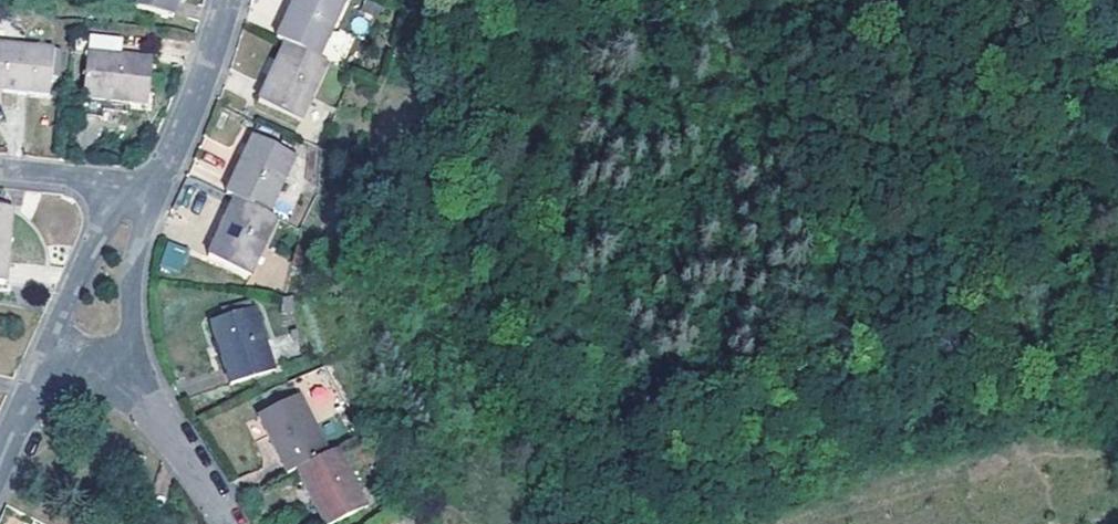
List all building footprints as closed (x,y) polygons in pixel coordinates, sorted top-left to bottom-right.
[(276,30),(284,34),(318,49),(339,0),(289,0),(276,30)] [(318,49),(284,34),(260,91),(301,111),(327,53),(318,49)] [(18,77),(17,84),(50,88),(53,61),(55,41),(0,36),(0,75),(18,77)] [(63,42),(55,41),(53,61),(61,61),(63,42)] [(151,50),(87,43),(82,90),(147,96),(151,50)] [(17,84),(18,77),(0,75),(0,82),(17,84)] [(253,127),(226,185),(233,189),(270,205),(295,146),(253,127)] [(270,205),(233,189),(207,249),(250,267),(276,208),(270,205)] [(1,238),(7,238),(11,207),(4,206),(1,238)] [(271,362),(252,303),(208,316),(217,345),(226,342),(236,375),(271,362)] [(228,377),(236,375),(226,342),(217,345),(228,377)] [(257,410),(287,468),(297,463),(328,447),(300,390),(257,410)] [(328,447),(297,463),(325,521),(367,502),(337,443),(328,447)]
